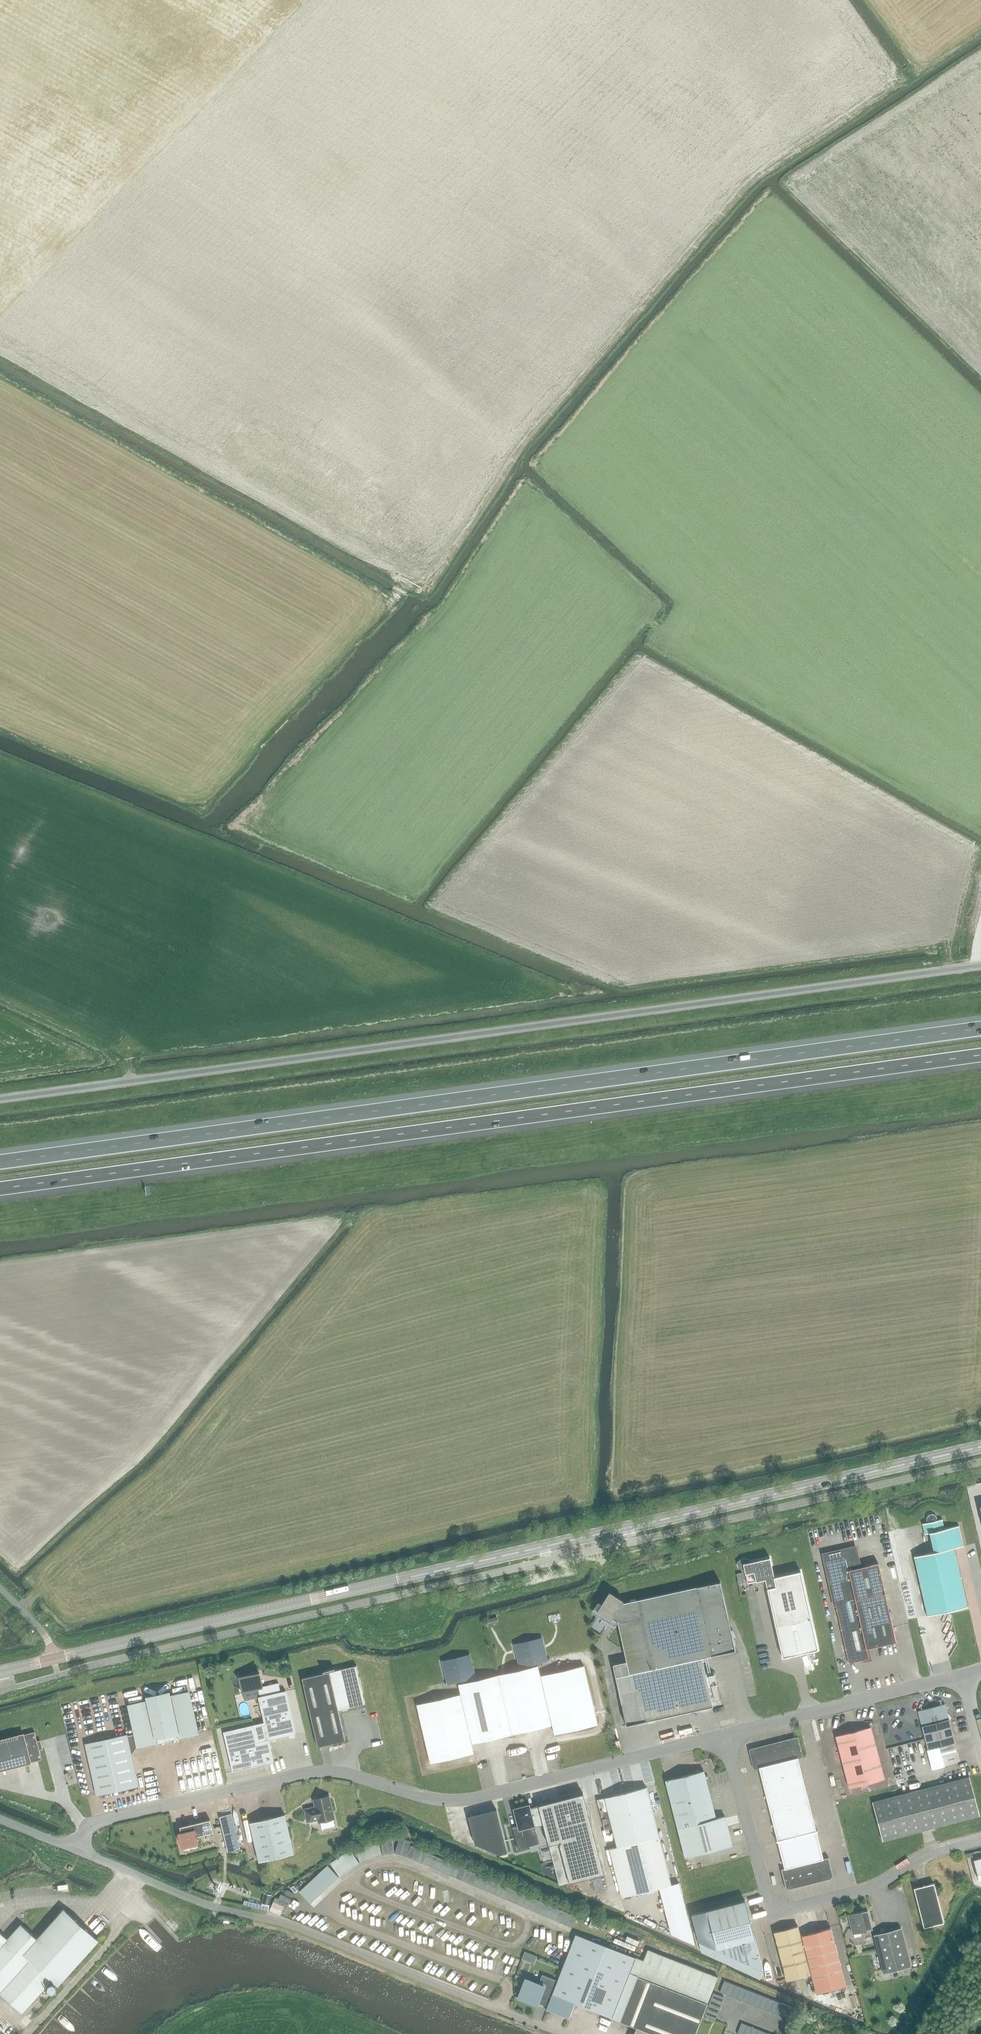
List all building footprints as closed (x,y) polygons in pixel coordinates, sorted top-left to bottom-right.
[(927,1616),(968,1607),(967,1606),(954,1548),(963,1546),(959,1526),(945,1529),(942,1519),(937,1521),(936,1516),(932,1514),(928,1515),(926,1519),(927,1523),(922,1524),(924,1534),(929,1533),(934,1552),(913,1557),(927,1616)] [(896,1642),(885,1593),(878,1564),(859,1568),(854,1548),(824,1555),(831,1585),(848,1663),(868,1659),(866,1649),(896,1642)] [(818,1650),(810,1615),(800,1571),(774,1577),(770,1558),(748,1562),(748,1561),(744,1560),(741,1561),(738,1563),(739,1567),(742,1568),(744,1568),(747,1584),(765,1580),(782,1658),(818,1650)] [(742,1572),(737,1573),(739,1583),(745,1582),(742,1572)] [(702,1658),(735,1651),(734,1644),(735,1644),(732,1635),(720,1582),(630,1601),(617,1621),(626,1662),(613,1665),(626,1726),(713,1707),(702,1658)] [(630,1601),(623,1603),(622,1602),(623,1601),(609,1592),(597,1611),(611,1620),(612,1618),(617,1621),(630,1601)] [(540,1676),(538,1666),(537,1662),(550,1659),(544,1660),(540,1643),(543,1642),(543,1641),(532,1644),(532,1641),(514,1645),(514,1646),(518,1645),(523,1666),(524,1669),(498,1675),(512,1734),(552,1725),(554,1734),(597,1724),(584,1666),(540,1676)] [(498,1675),(472,1681),(471,1678),(472,1677),(468,1660),(471,1659),(471,1658),(460,1661),(460,1658),(442,1662),(443,1663),(446,1662),(450,1682),(445,1683),(445,1684),(458,1681),(461,1694),(417,1704),(431,1763),(473,1753),(471,1744),(512,1734),(498,1675)] [(318,1747),(345,1740),(338,1711),(365,1705),(356,1666),(335,1671),(334,1668),(323,1671),(323,1673),(302,1678),(318,1747)] [(260,1697),(281,1692),(279,1683),(263,1686),(260,1673),(239,1677),(242,1691),(258,1688),(260,1697)] [(253,1725),(223,1732),(233,1771),(273,1762),(268,1740),(296,1734),(286,1691),(281,1692),(260,1697),(258,1697),(264,1722),(253,1725)] [(158,1745),(159,1745),(158,1741),(177,1737),(178,1741),(179,1741),(178,1737),(197,1733),(189,1693),(169,1697),(168,1693),(148,1698),(149,1702),(129,1706),(135,1734),(126,1736),(87,1745),(98,1794),(137,1785),(131,1756),(138,1746),(157,1742),(158,1745)] [(918,1711),(928,1750),(939,1747),(955,1743),(945,1704),(918,1711)] [(836,1736),(849,1788),(884,1779),(871,1727),(836,1736)] [(42,1759),(35,1732),(0,1741),(0,1770),(42,1759)] [(793,1759),(797,1758),(803,1757),(798,1737),(788,1739),(793,1759)] [(783,1762),(793,1759),(788,1739),(778,1742),(783,1762)] [(778,1763),(783,1762),(778,1742),(768,1744),(773,1764),(778,1763)] [(763,1767),(773,1764),(768,1744),(758,1747),(763,1767)] [(759,1768),(763,1767),(758,1747),(748,1749),(753,1769),(759,1768)] [(928,1750),(927,1750),(932,1769),(944,1766),(942,1757),(939,1747),(928,1750)] [(782,1777),(801,1773),(797,1758),(793,1759),(783,1762),(778,1763),(782,1777)] [(762,1782),(782,1777),(778,1763),(773,1764),(763,1767),(759,1768),(762,1782)] [(716,1819),(706,1781),(708,1777),(696,1770),(694,1773),(665,1781),(685,1858),(732,1846),(725,1817),(716,1819)] [(785,1792),(805,1787),(801,1773),(782,1777),(785,1792)] [(766,1797),(785,1792),(782,1777),(762,1782),(766,1797)] [(872,1802),(882,1841),(979,1816),(969,1777),(872,1802)] [(612,1828),(617,1847),(609,1849),(621,1897),(659,1888),(671,1885),(646,1787),(597,1800),(604,1830),(612,1828)] [(789,1807),(809,1802),(805,1787),(785,1792),(789,1807)] [(770,1812),(789,1807),(785,1792),(766,1797),(770,1812)] [(583,1793),(538,1805),(543,1823),(543,1825),(548,1845),(559,1842),(569,1883),(603,1874),(583,1793)] [(304,1809),(307,1822),(318,1819),(319,1822),(334,1819),(329,1796),(313,1800),(315,1807),(304,1809)] [(793,1821),(812,1817),(809,1802),(789,1807),(793,1821)] [(518,1825),(512,1827),(518,1849),(529,1846),(527,1838),(536,1836),(534,1825),(543,1823),(538,1805),(529,1808),(528,1805),(514,1809),(518,1825)] [(774,1826),(793,1821),(789,1807),(770,1812),(774,1826)] [(468,1816),(475,1844),(499,1855),(507,1853),(496,1809),(468,1816)] [(228,1852),(240,1849),(231,1814),(220,1817),(228,1852)] [(259,1862),(294,1853),(285,1815),(250,1823),(259,1862)] [(816,1831),(812,1817),(793,1821),(797,1836),(816,1831)] [(196,1836),(213,1832),(210,1820),(193,1824),(196,1836)] [(777,1841),(797,1836),(793,1821),(774,1826),(777,1841)] [(198,1843),(196,1836),(193,1824),(180,1827),(181,1833),(178,1833),(182,1847),(183,1847),(184,1852),(198,1849),(197,1843),(198,1843)] [(816,1860),(823,1858),(816,1831),(797,1836),(804,1863),(805,1863),(816,1860)] [(793,1866),(804,1863),(797,1836),(777,1841),(784,1868),(793,1866)] [(392,1837),(386,1838),(389,1854),(394,1853),(392,1837)] [(383,1855),(389,1854),(386,1838),(380,1839),(383,1855)] [(400,1854),(405,1840),(399,1838),(395,1853),(400,1854)] [(405,1840),(400,1854),(406,1856),(411,1841),(405,1840)] [(381,1854),(377,1841),(354,1849),(359,1862),(381,1854)] [(416,1848),(411,1846),(406,1856),(412,1859),(416,1848)] [(417,1861),(422,1850),(416,1848),(412,1859),(417,1861)] [(359,1863),(350,1849),(330,1863),(339,1876),(359,1863)] [(423,1864),(427,1853),(422,1850),(417,1861),(423,1864)] [(428,1866),(433,1855),(427,1853),(423,1864),(428,1866)] [(434,1868),(438,1857),(433,1855),(428,1866),(434,1868)] [(439,1871),(444,1860),(438,1857),(434,1868),(439,1871)] [(816,1860),(821,1880),(833,1877),(828,1857),(823,1858),(816,1860)] [(449,1862),(444,1860),(439,1871),(445,1873),(449,1862)] [(810,1883),(821,1880),(816,1860),(805,1863),(810,1883)] [(449,1862),(445,1873),(450,1875),(455,1865),(449,1862)] [(798,1886),(810,1883),(805,1863),(804,1863),(793,1866),(798,1886)] [(327,1865),(299,1892),(310,1903),(339,1877),(327,1865)] [(456,1878),(461,1867),(455,1865),(450,1875),(456,1878)] [(786,1889),(798,1886),(793,1866),(784,1868),(781,1869),(786,1889)] [(461,1867),(456,1878),(461,1880),(466,1869),(461,1867)] [(467,1883),(472,1872),(466,1869),(461,1880),(467,1883)] [(472,1872),(467,1883),(472,1885),(477,1874),(472,1872)] [(472,1885),(478,1888),(483,1877),(477,1874),(472,1885)] [(488,1879),(483,1877),(478,1888),(483,1890),(488,1879)] [(489,1892),(493,1881),(488,1879),(483,1890),(489,1892)] [(489,1892),(494,1895),(499,1884),(493,1881),(489,1892)] [(671,1885),(659,1888),(671,1933),(694,1943),(679,1883),(671,1885)] [(934,1883),(914,1888),(924,1928),(944,1923),(934,1883)] [(504,1886),(499,1884),(494,1895),(500,1897),(504,1886)] [(504,1886),(500,1897),(505,1900),(510,1889),(504,1886)] [(516,1891),(510,1889),(505,1900),(511,1902),(516,1891)] [(511,1902),(516,1904),(521,1893),(516,1891),(511,1902)] [(527,1896),(521,1893),(516,1904),(522,1907),(527,1896)] [(527,1909),(532,1898),(527,1896),(522,1907),(527,1909)] [(269,1906),(271,1898),(263,1897),(262,1904),(269,1906)] [(533,1911),(538,1901),(532,1898),(527,1909),(533,1911)] [(706,1910),(692,1914),(698,1940),(701,1951),(703,1952),(760,1978),(760,1977),(763,1971),(755,1939),(745,1900),(706,1910)] [(533,1911),(538,1914),(543,1903),(538,1901),(533,1911)] [(549,1905),(543,1903),(538,1914),(544,1916),(549,1905)] [(544,1916),(550,1919),(554,1908),(549,1905),(544,1916)] [(554,1908),(550,1919),(555,1921),(560,1910),(554,1908)] [(99,1940),(64,1909),(37,1939),(21,1924),(7,1939),(0,1932),(0,1992),(22,2013),(52,1980),(58,1986),(99,1940)] [(555,1921),(561,1923),(565,1912),(560,1910),(555,1921)] [(853,1934),(872,1929),(867,1910),(848,1915),(853,1934)] [(566,1926),(571,1915),(565,1912),(561,1923),(566,1926)] [(566,1926),(572,1928),(576,1917),(571,1915),(566,1926)] [(801,1935),(798,1926),(774,1932),(787,1981),(811,1974),(816,1994),(845,1986),(830,1927),(801,1935)] [(883,1974),(911,1967),(901,1928),(873,1935),(883,1974)] [(643,1961),(576,1934),(563,1966),(558,1981),(552,1994),(575,2003),(636,2027),(634,2033),(695,2033),(717,1977),(647,1950),(643,1961)] [(552,1994),(558,1981),(542,1975),(538,1984),(525,1979),(518,1997),(537,2005),(541,1993),(551,1997),(552,1994)] [(731,1996),(735,1985),(724,1981),(720,1992),(731,1996)] [(731,1996),(736,1998),(741,1987),(735,1985),(731,1996)] [(746,1990),(741,1987),(736,1998),(742,2001),(746,1990)] [(742,2001),(748,2003),(752,1992),(746,1990),(742,2001)] [(752,1992),(748,2003),(753,2005),(757,1994),(752,1992)] [(711,1999),(722,2003),(724,1997),(713,1993),(711,1999)] [(575,2003),(552,1994),(551,1997),(546,2009),(569,2018),(575,2003)] [(753,2005),(759,2007),(763,1996),(757,1994),(753,2005)] [(759,2007),(764,2009),(769,1998),(763,1996),(759,2007)] [(774,2000),(769,1998),(764,2009),(770,2012),(774,2000)] [(720,2008),(722,2003),(711,1999),(709,2004),(720,2008)] [(770,2012),(775,2014),(780,2003),(774,2000),(770,2012)] [(785,2005),(780,2003),(775,2014),(781,2016),(785,2005)] [(707,2009),(717,2014),(720,2008),(709,2004),(707,2009)] [(785,2005),(781,2016),(787,2018),(791,2007),(785,2005)] [(791,2007),(787,2018),(792,2020),(796,2009),(791,2007)] [(717,2014),(707,2009),(705,2015),(715,2019),(717,2014)] [(747,2025),(741,2023),(737,2033),(743,2033),(747,2025)] [(743,2033),(750,2033),(752,2027),(747,2025),(743,2033)]
